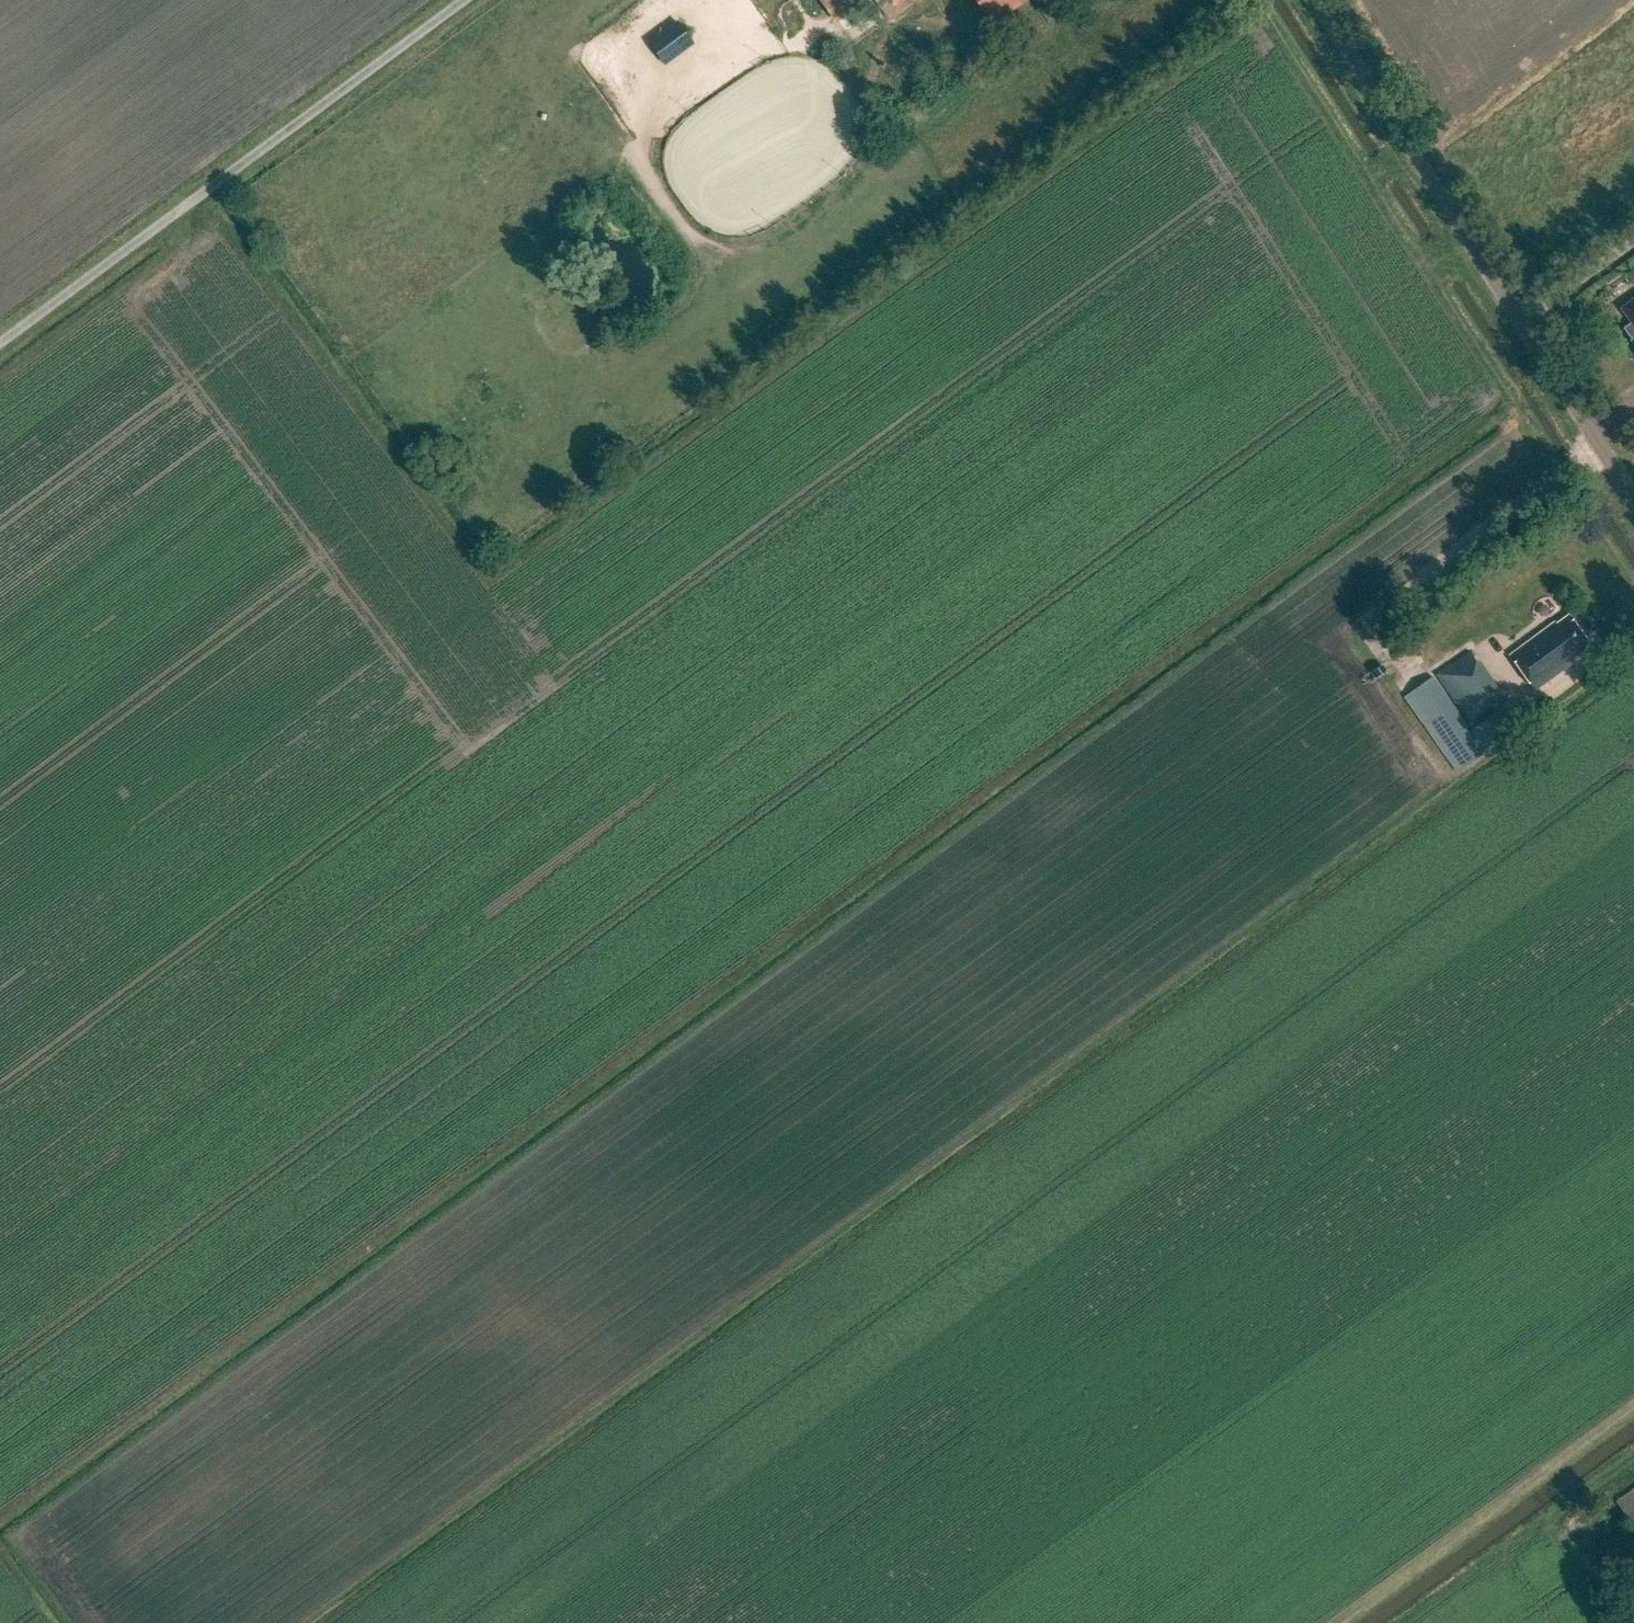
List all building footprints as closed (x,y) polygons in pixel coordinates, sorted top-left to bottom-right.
[(852,0),(820,0),(831,15),(852,0)] [(993,23),(1013,9),(1011,7),(1020,0),(976,0),(993,23)] [(652,44),(670,66),(699,42),(681,20),(652,44)] [(1623,311),(1633,326),(1633,303),(1623,311)] [(1584,650),(1591,645),(1569,617),(1511,659),(1535,693),(1588,655),(1584,650)] [(1435,675),(1472,727),(1505,703),(1469,652),(1435,675)] [(1405,698),(1458,773),(1485,754),(1466,728),(1469,726),(1434,677),(1405,698)] [(1499,712),(1470,732),(1485,754),(1514,734),(1499,712)] [(1617,1503),(1633,1527),(1633,1491),(1617,1503)]
